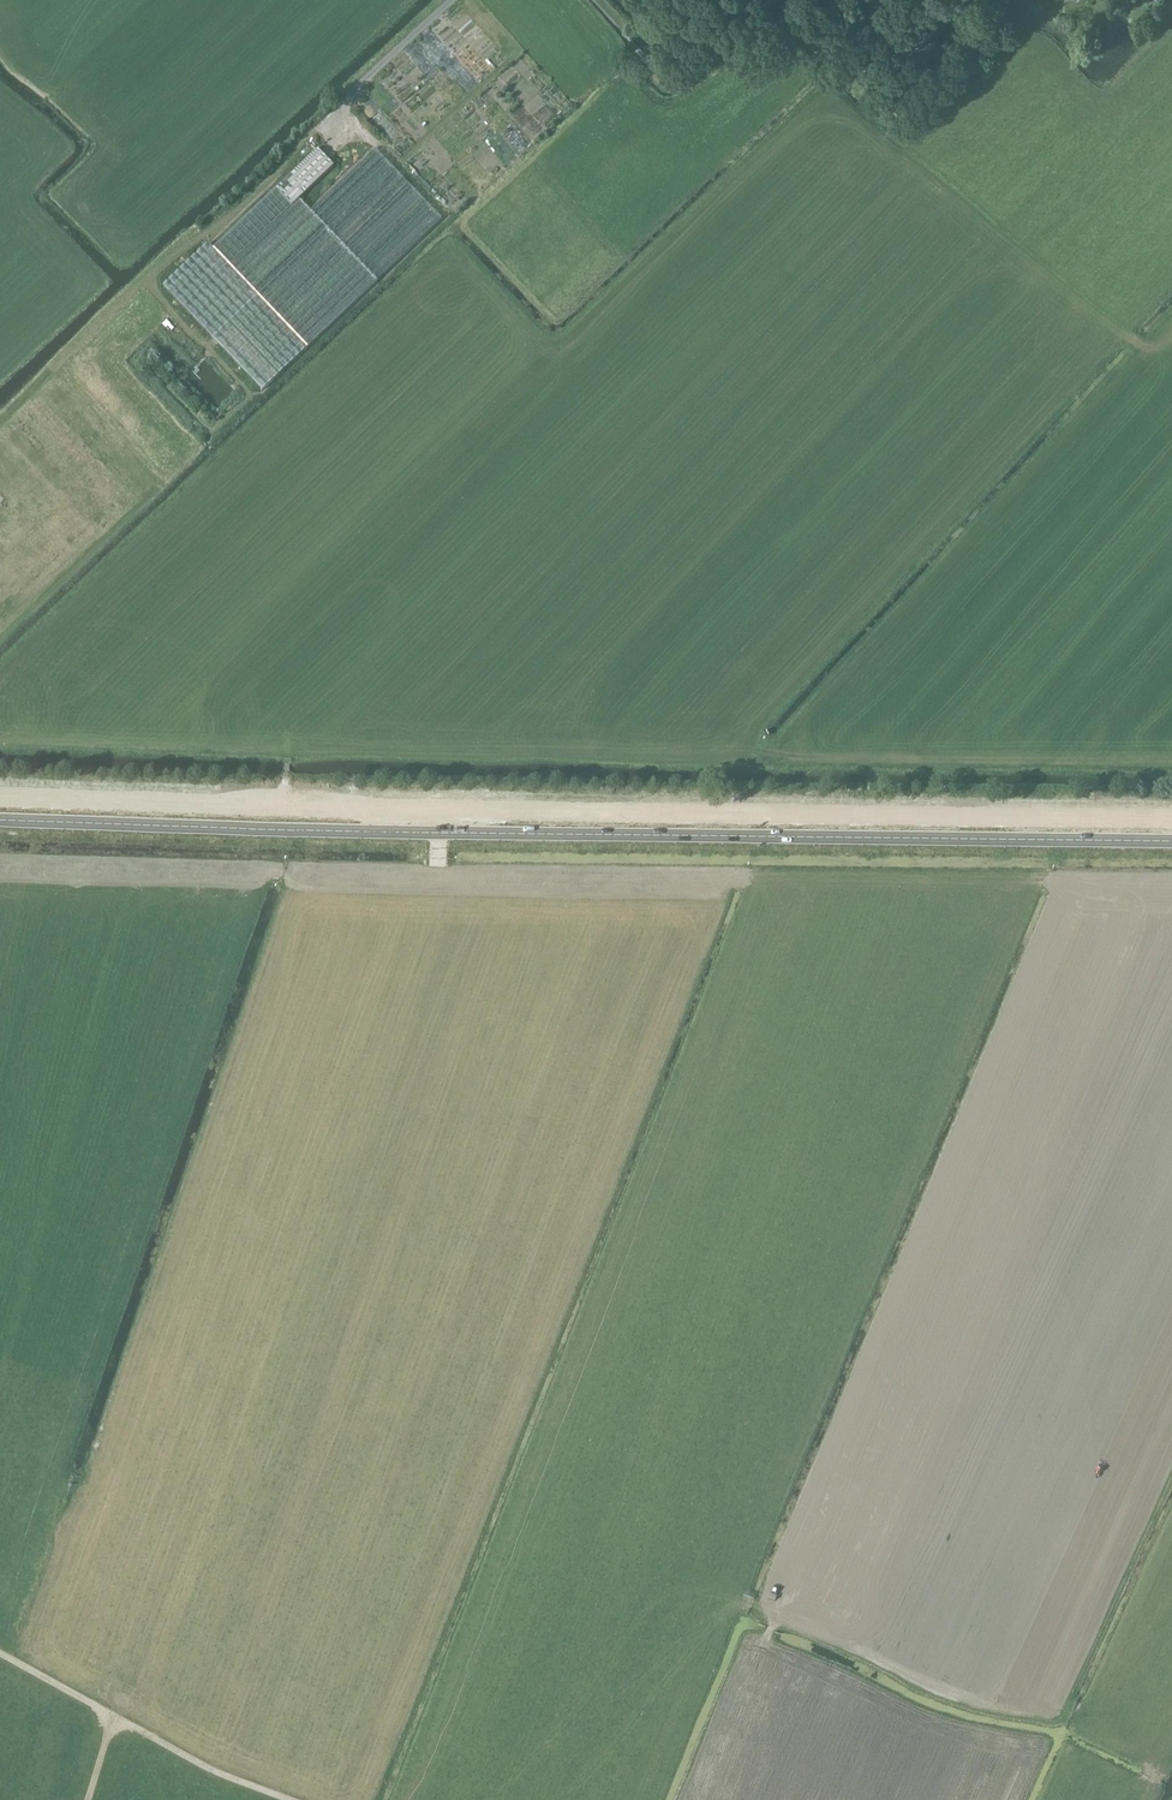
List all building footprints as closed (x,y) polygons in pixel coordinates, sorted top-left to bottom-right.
[(549,0),(540,0),(539,15),(548,16),(549,0)] [(374,149),(310,211),(300,200),(334,168),(318,151),(213,250),(208,245),(164,287),(261,390),(376,281),(441,219),(374,149)]
